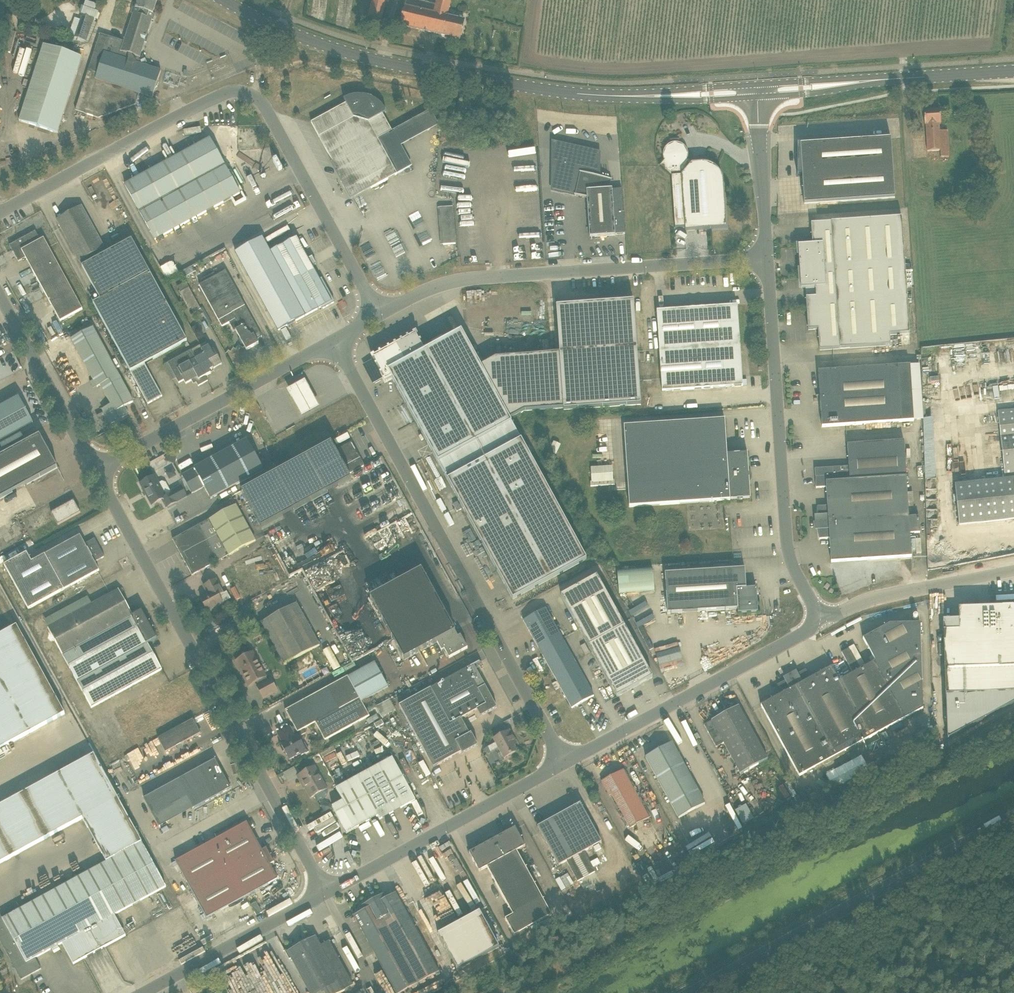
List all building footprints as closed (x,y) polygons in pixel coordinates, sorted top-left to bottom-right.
[(137,101),(140,93),(153,97),(161,70),(138,63),(158,0),(111,0),(76,110),(99,118),(137,101)] [(436,5),(415,0),(407,0),(405,6),(401,26),(460,39),(464,20),(448,16),(451,0),(437,0),(436,5)] [(86,41),(94,19),(82,15),(75,37),(86,41)] [(82,57),(44,45),(19,121),(57,133),(82,57)] [(378,139),(392,131),(383,114),(387,112),(385,109),(383,106),(380,104),(377,101),(374,100),(371,98),(368,97),(364,96),(361,96),(357,96),(354,96),(350,97),(347,98),(344,100),(346,103),(311,122),(319,137),(351,196),(370,186),(371,188),(397,174),(378,139)] [(471,127),(474,105),(461,103),(458,126),(471,127)] [(949,157),(948,131),(939,131),(939,124),(941,124),(940,110),(924,111),(925,125),(926,125),(928,150),(916,150),(916,159),(949,157)] [(155,240),(181,226),(240,194),(210,139),(125,185),(140,212),(155,240)] [(811,144),(798,144),(798,176),(802,175),(804,205),(895,199),(891,139),(811,144)] [(704,163),(701,163),(693,164),(687,159),(688,157),(688,156),(688,154),(688,153),(687,151),(687,150),(686,149),(685,147),(684,146),(683,145),(682,145),(682,144),(680,144),(679,143),(678,143),(677,143),(676,143),(675,143),(673,143),(672,144),(671,144),(668,145),(668,146),(667,146),(666,147),(666,148),(665,149),(665,150),(664,151),(664,152),(664,153),(664,154),(663,155),(664,156),(664,157),(664,158),(664,159),(664,160),(665,161),(660,166),(672,177),(675,226),(685,225),(686,231),(726,228),(723,182),(723,179),(722,176),(721,174),(719,171),(717,169),(715,167),(712,165),(710,164),(707,163),(704,163)] [(590,237),(616,236),(612,189),(609,189),(611,180),(612,180),(599,177),(599,153),(553,144),(551,191),(575,195),(587,198),(590,237)] [(115,249),(132,240),(102,184),(100,181),(43,212),(45,215),(93,304),(100,300),(84,270),(118,252),(115,249)] [(453,243),(452,221),(448,221),(447,208),(438,208),(440,244),(453,243)] [(902,218),(811,224),(813,245),(798,246),(801,289),(816,288),(816,297),(806,298),(808,330),(818,330),(820,351),(891,346),(890,335),(910,334),(902,218)] [(18,262),(26,258),(21,250),(41,240),(36,231),(9,245),(18,262)] [(83,310),(49,248),(44,238),(41,240),(21,250),(26,258),(60,322),(83,310)] [(320,280),(313,267),(297,238),(271,252),(263,238),(235,253),(278,331),(322,307),(323,309),(335,302),(322,279),(320,280)] [(132,240),(115,249),(118,252),(84,270),(100,300),(93,304),(148,404),(162,396),(145,364),(160,356),(187,341),(150,273),(132,240)] [(179,293),(184,304),(190,300),(196,311),(201,308),(189,287),(179,293)] [(392,378),(448,481),(522,441),(511,421),(525,413),(564,411),(641,405),(634,302),(557,307),(560,354),(496,358),(481,366),(462,331),(443,341),(425,351),(388,371),(392,378)] [(260,332),(245,306),(232,314),(240,328),(236,330),(247,350),(259,344),(254,335),(260,332)] [(738,306),(657,311),(662,392),(743,387),(738,306)] [(119,375),(112,363),(93,328),(71,340),(97,387),(100,385),(119,375)] [(388,371),(425,351),(416,334),(373,357),(386,381),(392,378),(388,371)] [(210,371),(222,364),(214,349),(202,356),(197,348),(200,347),(200,346),(192,351),(204,374),(205,377),(206,377),(211,374),(210,371)] [(184,381),(186,384),(192,381),(193,383),(196,382),(198,387),(208,381),(206,377),(205,377),(204,374),(192,351),(168,363),(179,383),(184,381)] [(910,365),(898,366),(834,370),(834,368),(834,370),(819,371),(820,395),(816,396),(820,396),(822,427),(914,421),(910,365)] [(102,409),(105,414),(110,425),(126,416),(124,413),(127,412),(125,407),(134,402),(119,375),(100,385),(111,405),(102,409)] [(306,376),(288,385),(303,412),(320,403),(306,376)] [(0,407),(0,442),(33,423),(19,397),(0,407)] [(998,411),(1005,479),(1013,478),(1013,410),(998,411)] [(930,419),(922,419),(924,478),(931,477),(930,419)] [(630,507),(750,499),(750,500),(751,500),(748,453),(747,453),(727,455),(725,420),(624,426),(630,507)] [(0,458),(0,500),(58,468),(40,436),(0,458)] [(182,476),(192,494),(204,487),(211,499),(264,470),(247,440),(182,476)] [(522,441),(448,481),(513,600),(587,560),(522,441)] [(830,539),(831,563),(912,558),(910,534),(920,533),(919,516),(909,517),(906,477),(904,441),(848,445),(849,467),(815,469),(816,488),(826,488),(828,506),(818,507),(820,539),(830,539)] [(348,475),(365,466),(352,442),(335,451),(330,443),(265,478),(284,511),(348,476),(348,475)] [(177,455),(175,455),(168,453),(165,461),(175,464),(177,455)] [(611,482),(611,466),(588,467),(588,483),(611,482)] [(167,478),(171,484),(180,478),(177,472),(167,478)] [(166,497),(155,476),(140,484),(152,506),(162,500),(167,508),(187,497),(181,486),(171,492),(172,494),(166,497)] [(1013,519),(1013,478),(1005,479),(1005,480),(955,486),(959,526),(1013,519)] [(81,513),(79,509),(74,500),(51,513),(58,525),(81,513)] [(458,502),(453,505),(457,512),(461,509),(458,502)] [(236,505),(210,519),(211,521),(200,527),(199,525),(173,540),(192,576),(219,561),(218,560),(228,554),(229,556),(256,541),(236,505)] [(80,536),(44,555),(64,590),(99,571),(95,562),(105,557),(95,539),(85,544),(80,536)] [(27,553),(4,565),(28,610),(64,590),(44,555),(32,562),(27,553)] [(614,571),(615,593),(651,591),(650,569),(614,571)] [(746,589),(745,569),(665,574),(668,614),(738,609),(738,613),(758,612),(757,588),(746,589)] [(652,678),(597,576),(561,596),(616,697),(652,678)] [(201,599),(208,612),(223,604),(219,596),(223,594),(216,580),(204,587),(209,595),(201,599)] [(458,637),(455,632),(431,588),(380,615),(404,660),(437,642),(442,651),(444,649),(449,658),(468,648),(461,635),(458,637)] [(132,617),(133,616),(119,590),(48,628),(78,684),(148,646),(132,617)] [(320,646),(297,604),(262,623),(285,665),(320,646)] [(959,609),(959,631),(943,631),(947,740),(1013,704),(1013,607),(959,609)] [(545,608),(523,621),(572,709),(594,696),(555,626),(545,608)] [(142,612),(133,616),(132,617),(148,646),(149,646),(158,641),(142,612)] [(800,777),(905,719),(923,709),(920,623),(890,624),(863,639),(875,661),(839,681),(832,667),(811,679),(806,670),(777,685),(782,694),(761,706),(800,777)] [(65,714),(17,626),(0,635),(0,749),(65,714)] [(162,670),(149,646),(148,646),(78,684),(91,708),(162,670)] [(268,681),(257,661),(254,662),(250,654),(243,658),(242,657),(239,659),(238,661),(236,662),(249,686),(257,682),(259,686),(257,687),(264,699),(278,691),(271,679),(268,681)] [(375,662),(348,677),(361,702),(388,687),(375,662)] [(474,665),(431,689),(399,706),(433,768),(475,745),(461,719),(477,710),(480,715),(482,716),(497,708),(482,680),(474,665)] [(369,716),(361,702),(348,677),(347,676),(285,711),(294,727),(298,733),(304,729),(315,723),(325,741),(369,716)] [(389,699),(375,706),(381,717),(395,710),(389,699)] [(712,721),(724,743),(741,774),(768,760),(739,706),(712,721)] [(193,719),(158,739),(166,753),(201,733),(193,719)] [(724,743),(712,721),(704,725),(716,747),(724,743)] [(306,733),(304,729),(298,733),(294,727),(291,729),(290,728),(278,734),(284,745),(282,746),(290,760),(300,754),(301,756),(309,752),(304,744),(302,745),(298,737),(306,733)] [(494,740),(504,759),(517,752),(514,746),(516,744),(509,731),(494,740)] [(645,757),(679,818),(705,804),(672,743),(645,757)] [(82,819),(106,863),(142,843),(94,755),(0,806),(0,864),(82,819)] [(347,833),(378,816),(380,820),(416,801),(392,758),(336,789),(343,801),(332,807),(347,833)] [(231,789),(215,760),(144,798),(160,827),(231,789)] [(321,783),(323,782),(315,766),(297,776),(301,784),(303,783),(306,788),(305,788),(310,799),(316,796),(318,801),(327,796),(329,792),(327,790),(325,791),(321,783)] [(649,818),(623,770),(610,777),(610,776),(601,781),(610,796),(612,795),(630,829),(649,818)] [(580,804),(538,827),(559,866),(602,843),(580,804)] [(743,804),(733,811),(743,825),(753,818),(743,804)] [(262,851),(259,844),(251,830),(253,829),(249,822),(212,842),(211,840),(203,844),(204,846),(176,862),(207,918),(235,903),(236,905),(244,901),(243,899),(278,879),(270,865),(274,863),(266,849),(262,851)] [(515,828),(505,834),(469,853),(479,872),(487,868),(513,915),(505,919),(514,935),(551,915),(517,851),(525,847),(515,828)] [(142,843),(106,863),(3,919),(27,963),(35,958),(62,944),(114,915),(166,887),(142,843)] [(404,907),(396,893),(386,899),(383,895),(363,906),(365,910),(354,916),(396,992),(401,992),(439,972),(404,907)] [(499,948),(480,912),(438,935),(457,970),(499,948)] [(35,958),(27,963),(3,919),(0,914),(0,915),(0,941),(21,980),(41,969),(35,958)] [(74,964),(100,950),(126,936),(114,915),(62,944),(74,964)] [(291,959),(310,992),(358,992),(354,986),(330,942),(321,946),(315,935),(285,951),(289,960),(291,959)]
